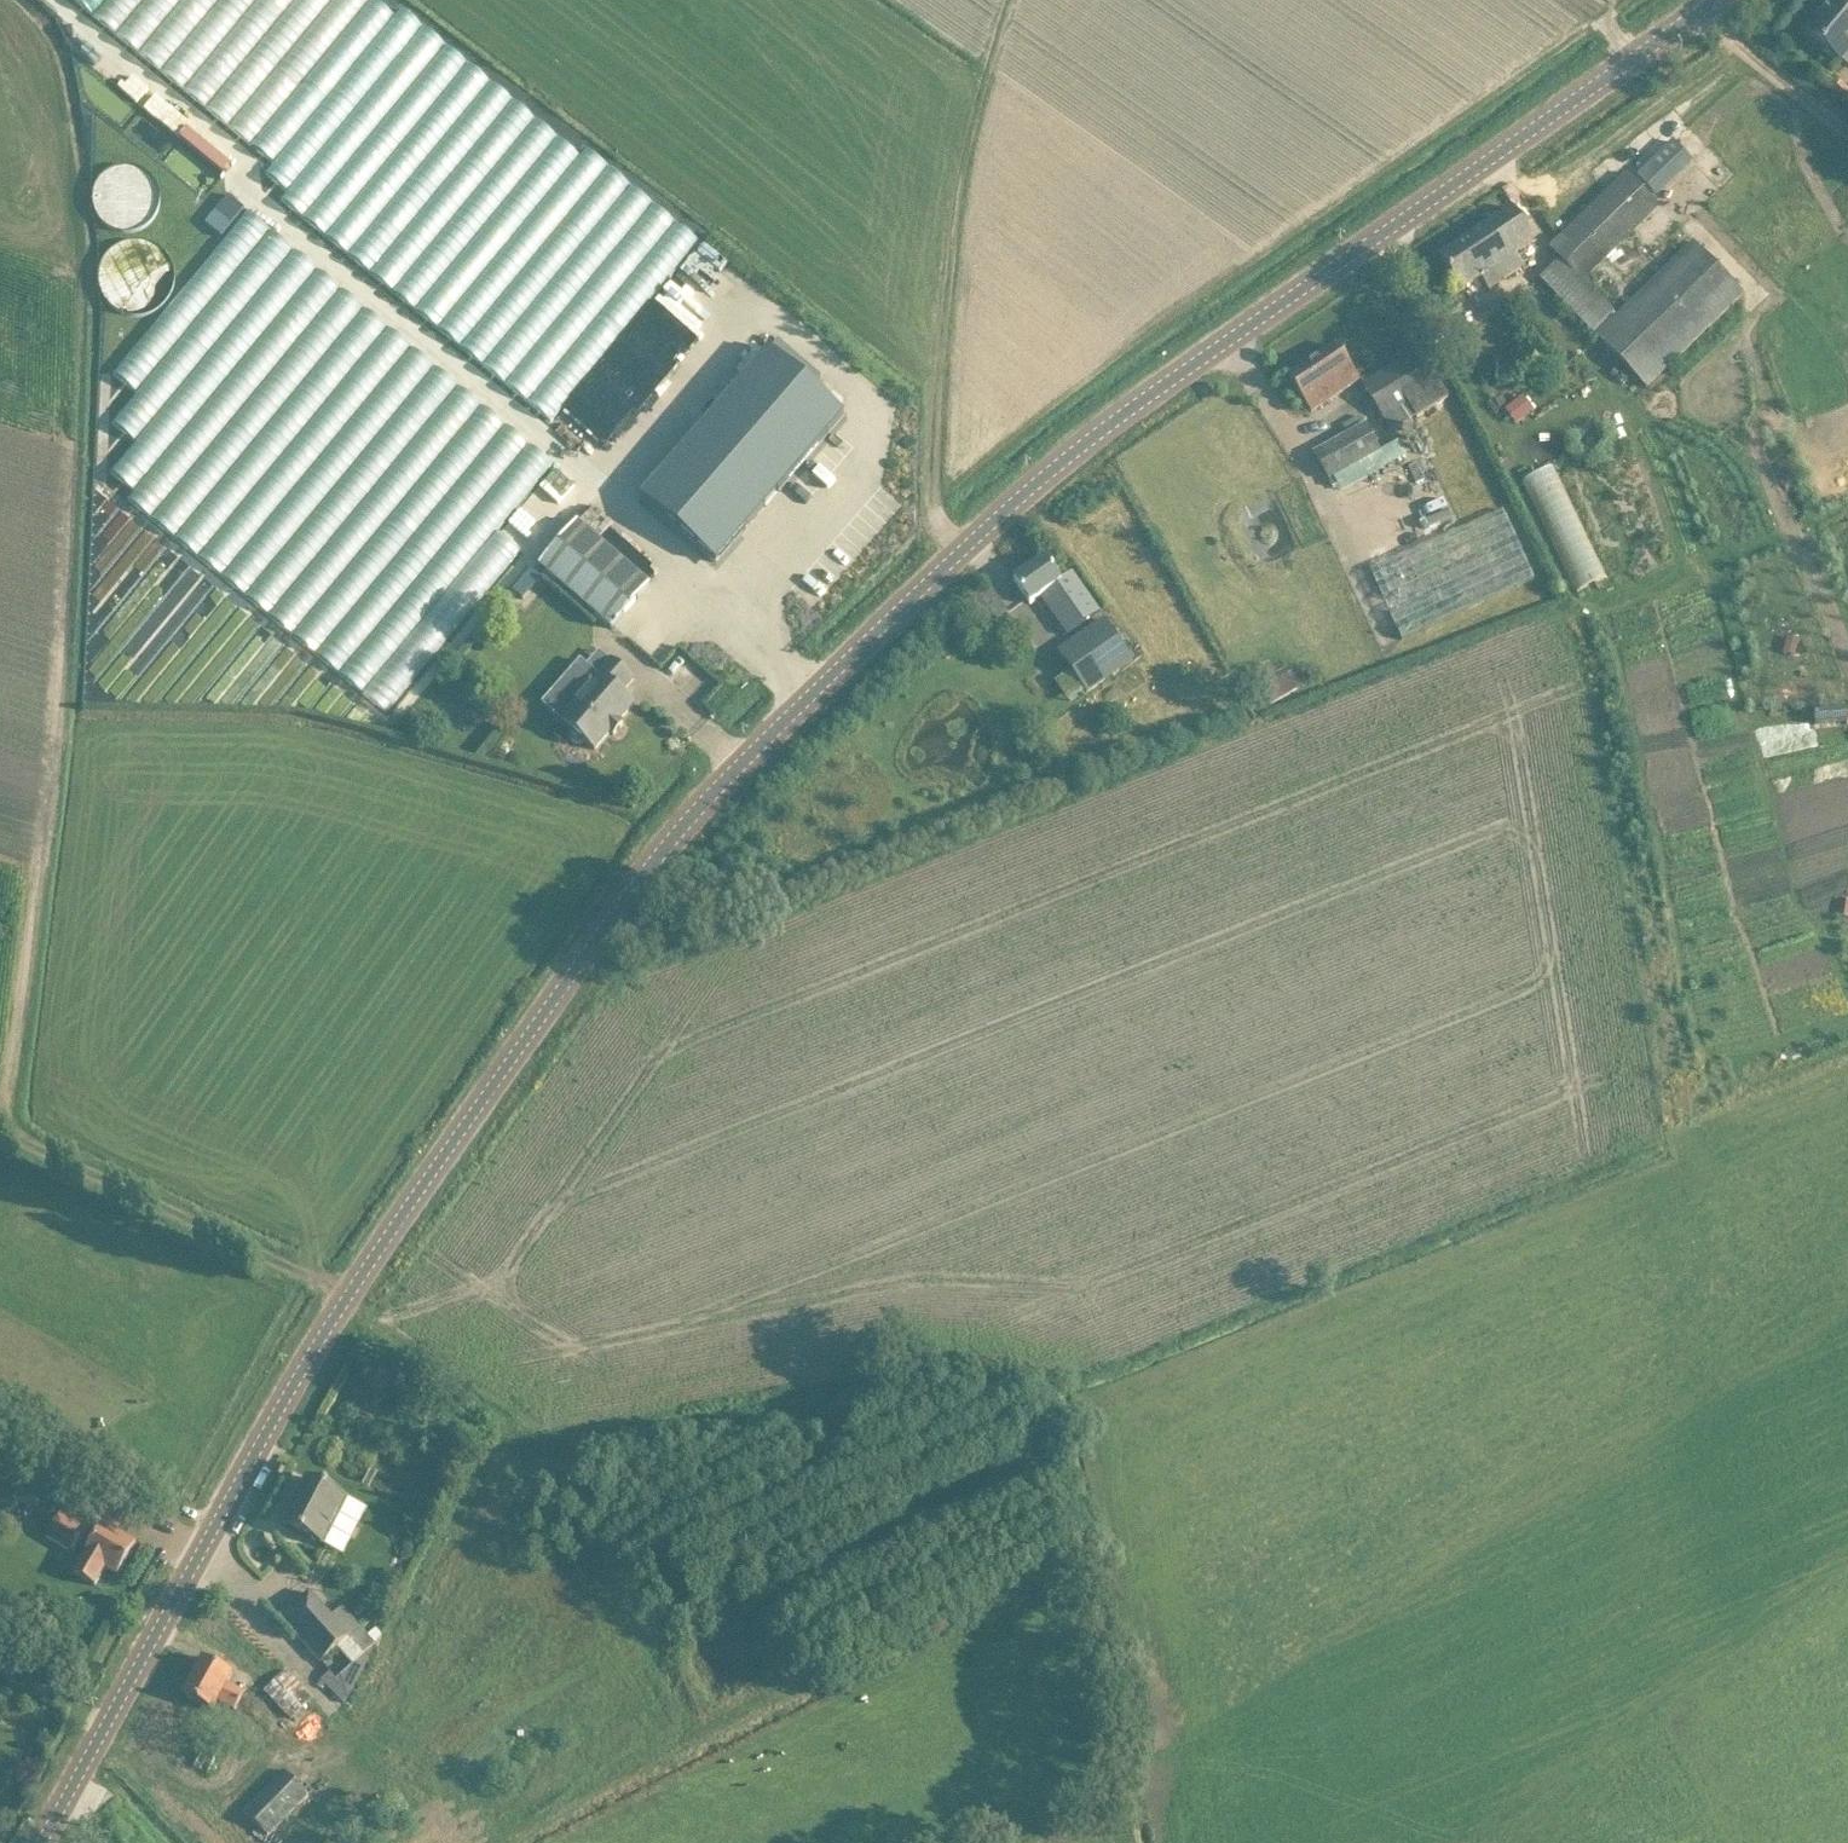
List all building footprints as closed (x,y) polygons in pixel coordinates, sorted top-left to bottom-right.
[(1807,32),(1824,45),(1823,50),(1833,59),(1838,57),(1847,66),(1847,0),(1833,0),(1807,32)] [(1665,205),(1705,168),(1682,143),(1642,181),(1665,205)] [(1561,260),(1541,280),(1647,389),(1744,295),(1693,242),(1616,316),(1583,282),(1660,207),(1628,174),(1550,249),(1561,260)] [(230,196),(206,224),(222,238),(246,210),(230,196)] [(1534,240),(1526,229),(1513,209),(1439,258),(1453,278),(1462,292),(1482,279),(1489,289),(1523,267),(1515,253),(1534,240)] [(1359,379),(1351,367),(1338,347),(1289,379),(1303,399),(1311,411),(1359,379)] [(717,562),(845,416),(770,350),(642,497),(717,562)] [(1363,385),(1376,406),(1392,432),(1448,398),(1419,351),(1363,385)] [(1670,376),(1659,387),(1668,396),(1679,384),(1670,376)] [(1504,398),(1496,402),(1502,412),(1509,408),(1504,398)] [(1332,481),(1383,453),(1369,426),(1317,453),(1332,481)] [(1562,518),(1579,510),(1553,454),(1536,462),(1562,518)] [(1503,511),(1371,571),(1401,640),(1534,580),(1503,511)] [(578,522),(539,566),(612,630),(651,586),(578,522)] [(1073,574),(1062,582),(1046,559),(1014,581),(1031,605),(1040,598),(1067,636),(1101,612),(1073,574)] [(1105,621),(1061,652),(1088,691),(1132,660),(1105,621)] [(600,677),(562,722),(572,730),(571,732),(570,734),(570,736),(570,737),(571,739),(572,741),(573,742),(575,743),(576,744),(578,744),(580,744),(582,743),(583,742),(585,741),(595,750),(611,733),(614,735),(623,725),(620,722),(635,705),(622,694),(634,680),(616,664),(612,660),(598,675),(600,677)] [(1271,665),(1252,676),(1270,707),(1300,690),(1289,669),(1278,676),(1271,665)] [(1024,687),(1000,697),(1005,709),(1028,700),(1024,687)] [(347,1499),(328,1489),(307,1478),(283,1525),(323,1546),(347,1499)] [(136,1545),(116,1532),(103,1525),(98,1535),(90,1530),(90,1529),(62,1513),(47,1539),(74,1555),(79,1548),(87,1553),(74,1574),(95,1586),(106,1568),(118,1575),(136,1545)] [(295,1600),(278,1616),(320,1662),(346,1638),(363,1657),(365,1655),(378,1644),(362,1626),(344,1607),(332,1618),(309,1593),(298,1603),(295,1600)] [(233,1674),(224,1669),(203,1658),(183,1694),(204,1707),(212,1711),(218,1701),(235,1710),(244,1693),(227,1684),(233,1674)] [(292,1719),(313,1699),(286,1671),(265,1691),(292,1719)] [(309,1803),(280,1775),(244,1812),(273,1840),(278,1835),(309,1803)]
